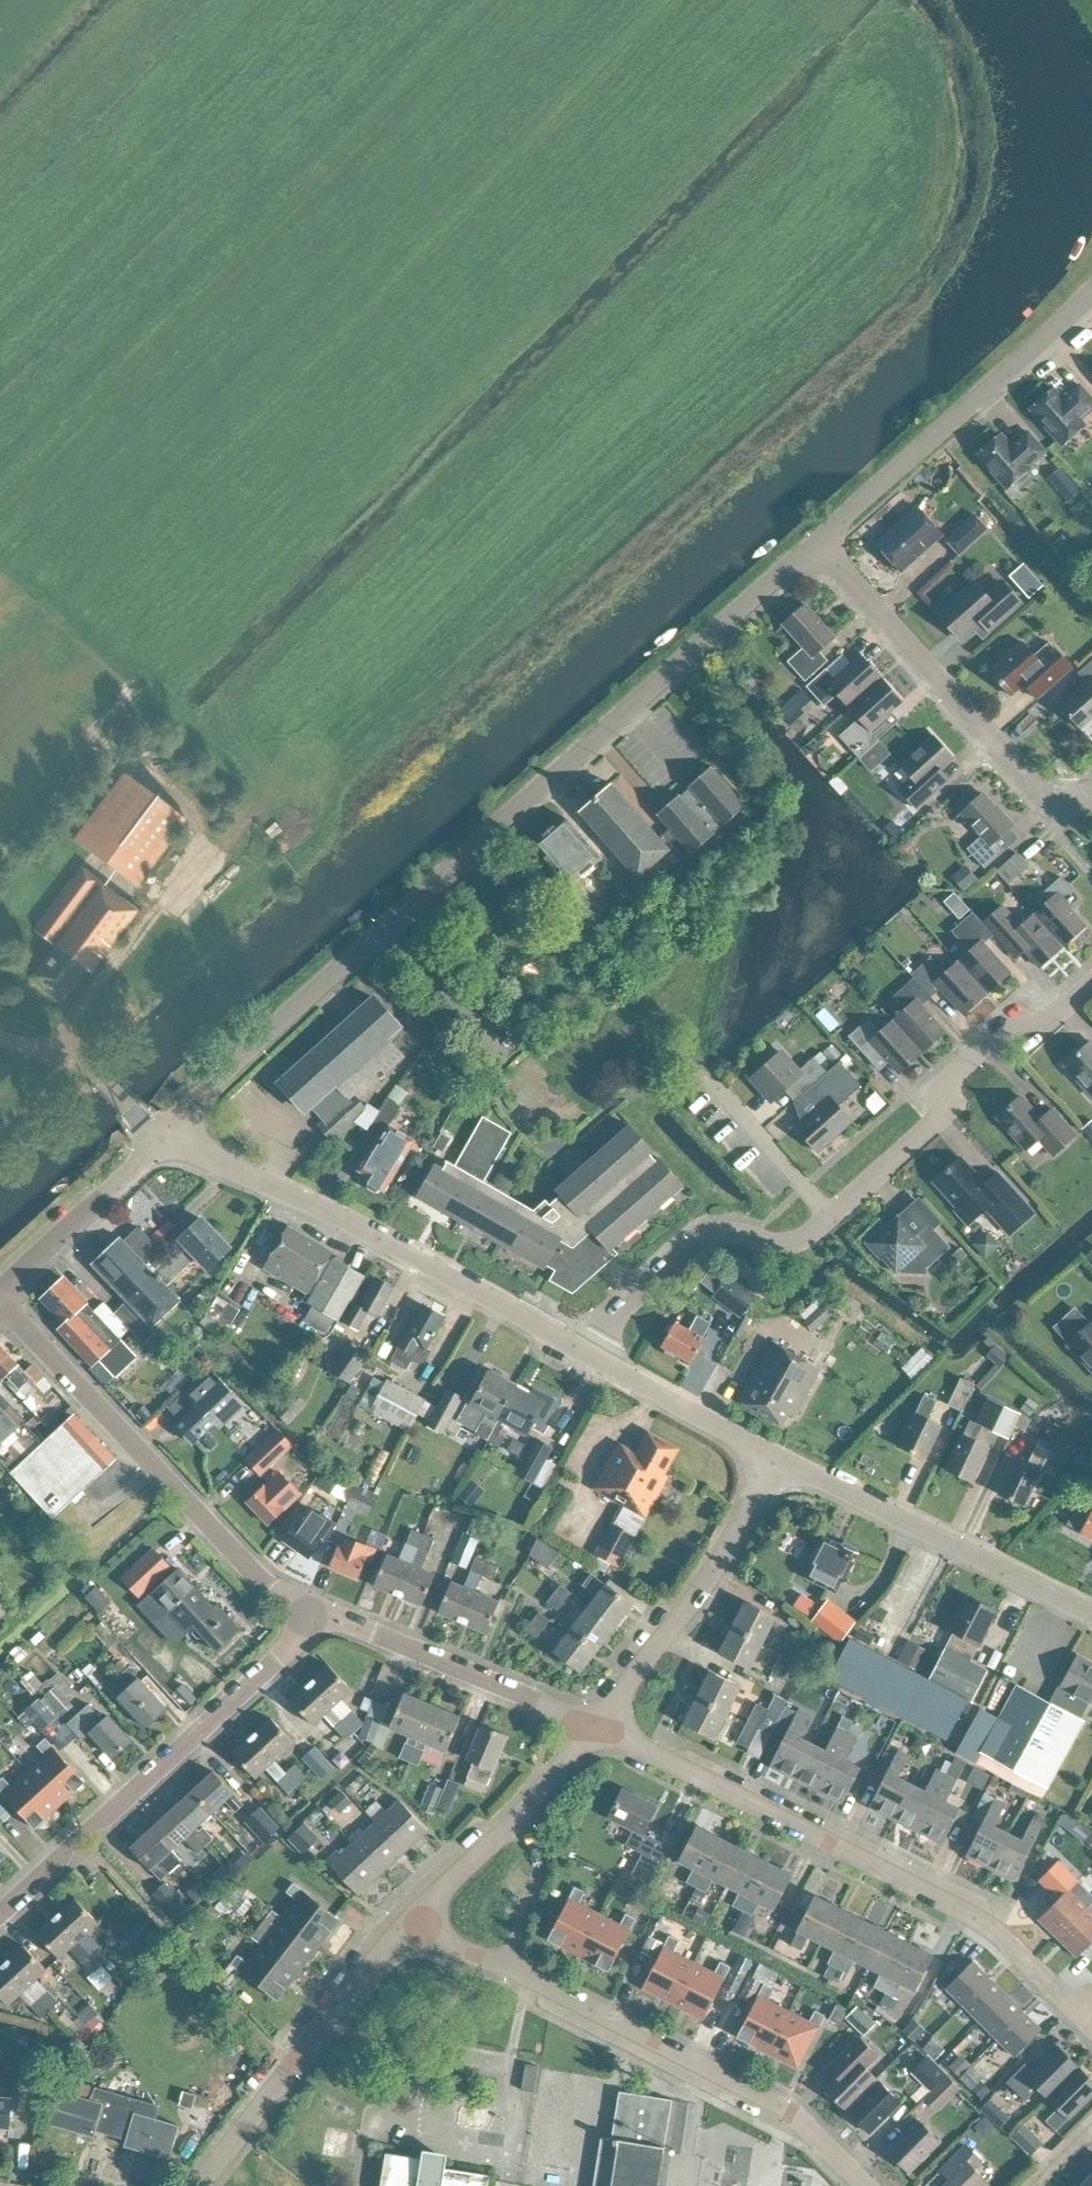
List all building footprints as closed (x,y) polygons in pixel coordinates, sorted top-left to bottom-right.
[(1080,385),(1069,394),(1072,397),(1066,403),(1053,389),(1031,408),(1063,445),(1085,426),(1080,420),(1091,409),(1091,398),(1080,385)] [(1046,451),(1028,431),(1011,447),(1001,435),(979,454),(1008,488),(1030,468),(1028,466),(1046,451)] [(1068,502),(1080,490),(1060,467),(1047,479),(1068,502)] [(902,571),(943,534),(917,506),(876,543),(902,571)] [(959,554),(988,529),(975,515),(947,540),(959,554)] [(1022,566),(1008,578),(1028,599),(1041,587),(1022,566)] [(1020,601),(1003,582),(986,597),(974,583),(939,614),(961,638),(975,626),(983,635),(991,629),(990,628),(1020,601)] [(805,681),(828,660),(819,651),(834,637),(805,605),(784,624),(804,647),(788,661),(805,681)] [(1034,655),(1022,641),(989,671),(1011,695),(1024,684),(1036,698),(1071,667),(1049,641),(1034,655)] [(848,706),(880,676),(861,655),(835,678),(826,669),(806,686),(824,706),(837,694),(848,706)] [(1091,717),(1091,660),(1078,673),(1087,683),(1060,706),(1080,728),(1091,717)] [(858,757),(900,720),(891,710),(902,700),(883,679),(850,708),(859,718),(839,736),(858,757)] [(803,689),(792,699),(801,709),(811,699),(803,689)] [(916,809),(936,791),(949,779),(940,769),(953,757),(934,736),(901,765),(912,777),(899,789),(916,809)] [(691,854),(746,805),(712,765),(656,814),(658,814),(670,828),(659,837),(611,783),(609,784),(581,809),(579,811),(581,812),(638,877),(669,849),(665,845),(676,835),(691,852),(691,854)] [(998,810),(983,793),(961,812),(982,835),(967,848),(984,868),(1004,850),(995,840),(1013,824),(999,809),(998,810)] [(593,904),(573,882),(600,857),(564,816),(533,844),(569,885),(570,885),(574,890),(564,898),(588,924),(604,910),(595,901),(593,904)] [(896,840),(903,833),(892,820),(884,827),(896,840)] [(1009,885),(1029,865),(1016,852),(996,871),(1009,885)] [(70,1001),(138,905),(79,864),(34,928),(55,944),(33,975),(70,1001)] [(978,878),(965,864),(952,876),(965,890),(978,878)] [(1064,945),(1086,926),(1069,907),(1079,898),(1060,876),(1042,893),(1048,901),(1035,913),(1064,945)] [(1032,915),(1020,925),(1001,904),(982,921),(993,934),(1015,959),(1025,950),(1040,967),(1061,947),(1032,915)] [(993,934),(982,921),(973,911),(951,930),(969,950),(959,959),(988,992),(1010,973),(983,943),(993,934)] [(914,977),(931,996),(941,988),(964,1014),(986,994),(957,962),(945,972),(930,956),(911,974),(914,977)] [(921,1005),(931,996),(914,977),(894,995),(906,1008),(894,1018),(923,1051),(945,1031),(921,1005)] [(400,1026),(374,997),(364,1005),(359,999),(342,1014),(348,1021),(280,1082),(306,1111),(311,1106),(324,1120),(319,1125),(333,1140),(354,1120),(368,1129),(381,1137),(378,1143),(375,1142),(358,1170),(368,1176),(365,1180),(384,1191),(404,1158),(403,1158),(414,1139),(390,1125),(401,1106),(387,1097),(380,1110),(369,1103),(366,1108),(357,1098),(404,1056),(387,1038),(400,1026)] [(880,1031),(868,1018),(848,1036),(866,1056),(876,1047),(899,1072),(921,1053),(891,1021),(880,1031)] [(1064,1064),(1091,1094),(1091,1043),(1090,1041),(1064,1064)] [(799,1071),(782,1052),(752,1078),(772,1100),(784,1090),(793,1100),(825,1071),(814,1058),(799,1071)] [(818,1152),(852,1121),(838,1106),(861,1085),(840,1061),(794,1102),(800,1120),(801,1121),(795,1126),(818,1152)] [(1040,1119),(1020,1096),(997,1116),(1026,1149),(1039,1138),(1053,1154),(1075,1135),(1052,1109),(1040,1119)] [(485,1180),(512,1132),(483,1116),(456,1163),(448,1159),(448,1160),(444,1168),(435,1164),(418,1195),(545,1268),(547,1265),(555,1269),(551,1277),(572,1290),(605,1261),(596,1252),(605,1244),(610,1249),(683,1184),(630,1124),(557,1189),(561,1194),(550,1204),(546,1199),(534,1209),(485,1180)] [(1081,1128),(1091,1140),(1091,1119),(1081,1128)] [(434,1146),(444,1152),(451,1138),(441,1132),(434,1146)] [(984,1183),(961,1157),(934,1181),(957,1207),(955,1210),(968,1224),(986,1208),(1009,1234),(1034,1212),(997,1171),(984,1183)] [(916,1235),(899,1216),(883,1230),(882,1228),(866,1242),(880,1258),(882,1256),(896,1272),(898,1270),(900,1273),(927,1274),(927,1267),(950,1247),(929,1224),(916,1235)] [(175,1271),(178,1275),(197,1256),(209,1268),(230,1248),(201,1217),(180,1238),(184,1242),(172,1254),(176,1258),(169,1265),(172,1268),(168,1272),(171,1275),(175,1271)] [(315,1281),(333,1252),(289,1226),(274,1252),(264,1268),(265,1268),(276,1274),(308,1292),(304,1299),(312,1305),(304,1319),(327,1333),(336,1318),(339,1320),(365,1275),(334,1257),(319,1284),(315,1281)] [(176,1258),(172,1254),(168,1257),(139,1227),(125,1240),(120,1236),(91,1263),(126,1301),(114,1312),(153,1353),(166,1340),(153,1327),(181,1300),(167,1285),(178,1275),(175,1271),(171,1275),(168,1272),(172,1268),(169,1265),(176,1258)] [(1001,1244),(987,1228),(971,1242),(985,1258),(1001,1244)] [(967,1254),(960,1247),(948,1257),(955,1265),(967,1254)] [(741,1318),(756,1297),(727,1275),(712,1295),(741,1318)] [(120,1339),(87,1304),(87,1303),(63,1277),(41,1298),(64,1323),(58,1329),(92,1366),(99,1360),(114,1376),(137,1355),(121,1338),(120,1339)] [(378,1316),(395,1288),(376,1277),(360,1306),(355,1303),(344,1321),(359,1329),(369,1311),(378,1316)] [(229,1330),(240,1310),(217,1297),(206,1315),(229,1330)] [(813,1331),(832,1314),(822,1303),(803,1320),(813,1331)] [(426,1361),(432,1350),(428,1347),(445,1316),(423,1304),(391,1360),(407,1368),(412,1359),(418,1362),(426,1361)] [(1015,1314),(1015,1324),(1019,1327),(1025,1326),(1028,1323),(1028,1313),(1026,1310),(1018,1310),(1015,1314)] [(702,1337),(710,1322),(697,1315),(689,1329),(675,1322),(661,1345),(692,1362),(705,1338),(702,1337)] [(1069,1343),(1091,1368),(1091,1322),(1069,1343)] [(887,1351),(894,1341),(881,1332),(874,1342),(887,1351)] [(350,1382),(369,1355),(349,1341),(330,1368),(350,1382)] [(796,1412),(821,1368),(772,1341),(738,1400),(782,1425),(790,1409),(796,1412)] [(1009,1355),(996,1343),(986,1354),(999,1366),(1009,1355)] [(0,1344),(0,1376),(3,1378),(7,1375),(19,1388),(31,1377),(0,1344)] [(923,1347),(902,1368),(914,1380),(935,1360),(923,1347)] [(220,1429),(244,1406),(210,1370),(188,1390),(200,1403),(176,1426),(193,1443),(214,1423),(220,1429)] [(488,1440),(517,1386),(489,1370),(471,1403),(487,1412),(475,1433),(488,1440)] [(438,1405),(426,1398),(387,1377),(370,1410),(408,1431),(418,1412),(429,1419),(427,1423),(444,1433),(464,1396),(448,1387),(438,1405)] [(962,1411),(974,1384),(960,1377),(948,1404),(962,1411)] [(534,1386),(530,1393),(517,1386),(488,1440),(499,1446),(511,1425),(527,1434),(538,1415),(545,1419),(556,1398),(534,1386)] [(289,1422),(306,1404),(292,1391),(275,1409),(289,1422)] [(927,1419),(936,1401),(924,1395),(916,1413),(915,1413),(900,1446),(925,1458),(941,1425),(927,1419)] [(0,1396),(0,1459),(54,1517),(115,1460),(73,1415),(43,1442),(0,1396)] [(1015,1425),(1021,1413),(988,1397),(975,1422),(970,1419),(962,1435),(947,1468),(972,1480),(987,1447),(974,1441),(981,1425),(1009,1438),(1015,1425)] [(1038,1404),(1028,1397),(1021,1408),(1030,1414),(1038,1404)] [(144,1419),(151,1413),(144,1405),(137,1412),(144,1419)] [(1025,1430),(1031,1418),(1021,1413),(1015,1425),(1025,1430)] [(261,1474),(293,1445),(280,1430),(248,1460),(261,1474)] [(665,1473),(679,1448),(648,1431),(636,1452),(618,1442),(592,1487),(621,1504),(592,1554),(597,1557),(610,1564),(615,1567),(668,1475),(665,1473)] [(532,1483),(553,1446),(536,1436),(515,1473),(532,1483)] [(1062,1466),(1069,1451),(1040,1437),(1032,1452),(1033,1452),(1027,1466),(1014,1460),(998,1493),(1024,1505),(1039,1472),(1045,1458),(1062,1466)] [(298,1467),(307,1480),(321,1470),(311,1458),(298,1467)] [(330,1494),(340,1481),(325,1470),(315,1484),(330,1494)] [(301,1494),(281,1472),(265,1487),(248,1502),(269,1524),(301,1494)] [(369,1515),(379,1495),(356,1484),(346,1504),(369,1515)] [(1080,1502),(1068,1523),(1081,1530),(1081,1531),(1091,1537),(1091,1508),(1080,1502)] [(320,1514),(308,1506),(284,1540),(309,1557),(322,1539),(325,1541),(338,1522),(322,1512),(320,1514)] [(398,1594),(423,1533),(412,1529),(400,1559),(387,1554),(374,1585),(398,1594)] [(466,1568),(478,1538),(461,1532),(450,1560),(466,1568)] [(429,1552),(434,1538),(423,1533),(398,1594),(423,1605),(436,1574),(422,1568),(429,1552)] [(839,1543),(823,1535),(808,1564),(811,1565),(805,1576),(835,1592),(841,1580),(844,1581),(858,1553),(858,1547),(844,1540),(839,1543)] [(376,1549),(347,1537),(343,1547),(339,1545),(330,1566),(358,1578),(367,1557),(371,1559),(376,1549)] [(539,1537),(532,1553),(552,1562),(559,1547),(539,1537)] [(155,1547),(122,1578),(141,1598),(174,1568),(155,1547)] [(462,1621),(475,1591),(482,1575),(488,1561),(476,1555),(471,1569),(469,1569),(463,1585),(451,1580),(438,1611),(462,1621)] [(606,1572),(610,1564),(597,1557),(593,1565),(606,1572)] [(488,1561),(482,1575),(492,1579),(498,1565),(488,1561)] [(214,1606),(178,1567),(153,1591),(189,1631),(198,1622),(207,1631),(203,1635),(218,1651),(241,1629),(217,1603),(214,1606)] [(558,1611),(572,1593),(560,1583),(546,1601),(558,1611)] [(588,1605),(615,1626),(632,1604),(606,1583),(588,1605)] [(100,1611),(111,1601),(97,1586),(87,1596),(100,1611)] [(475,1591),(462,1621),(486,1632),(499,1601),(475,1591)] [(971,1701),(987,1670),(970,1661),(997,1610),(966,1593),(947,1629),(953,1632),(928,1679),(850,1637),(829,1676),(947,1738),(968,1699),(971,1701)] [(44,1625),(57,1638),(89,1608),(77,1595),(44,1625)] [(857,1620),(828,1598),(812,1620),(840,1642),(857,1620)] [(8,1610),(0,1600),(0,1617),(8,1610)] [(732,1626),(763,1642),(775,1616),(745,1601),(732,1626)] [(598,1648),(615,1626),(588,1605),(571,1628),(598,1648)] [(886,1612),(876,1607),(870,1620),(880,1624),(886,1612)] [(537,1636),(551,1619),(539,1610),(526,1627),(537,1636)] [(110,1650),(120,1642),(102,1622),(92,1630),(110,1650)] [(875,1634),(859,1625),(853,1636),(869,1645),(875,1634)] [(750,1667),(763,1642),(732,1626),(720,1652),(750,1667)] [(581,1671),(598,1648),(571,1628),(554,1650),(581,1671)] [(782,1652),(794,1658),(804,1637),(791,1631),(782,1652)] [(916,1659),(922,1642),(908,1638),(902,1654),(916,1659)] [(820,1645),(806,1639),(799,1654),(813,1660),(820,1645)] [(772,1671),(785,1678),(788,1670),(799,1676),(803,1670),(806,1664),(794,1658),(791,1656),(782,1652),(772,1671)] [(1091,1702),(1091,1662),(1078,1655),(1062,1684),(1059,1683),(1049,1702),(1017,1685),(998,1718),(979,1708),(955,1752),(975,1763),(1040,1798),(1083,1720),(1080,1719),(1090,1701),(1091,1702)] [(310,1682),(355,1731),(364,1723),(342,1698),(351,1689),(329,1664),(310,1682)] [(139,1678),(129,1667),(119,1676),(129,1687),(118,1697),(145,1726),(166,1707),(139,1678)] [(697,1697),(727,1712),(740,1687),(710,1671),(697,1697)] [(345,1739),(355,1731),(310,1682),(291,1700),(313,1724),(323,1714),(345,1739)] [(63,1715),(73,1705),(56,1685),(45,1694),(63,1715)] [(409,1761),(433,1704),(404,1692),(399,1705),(388,1700),(386,1704),(371,1742),(358,1759),(365,1764),(377,1746),(381,1748),(390,1727),(411,1736),(408,1743),(406,1742),(400,1757),(409,1761)] [(369,1711),(374,1699),(365,1695),(360,1707),(369,1711)] [(758,1727),(770,1733),(786,1701),(774,1695),(768,1708),(756,1702),(746,1722),(758,1728),(758,1727)] [(714,1737),(727,1712),(697,1697),(684,1722),(714,1737)] [(56,1717),(38,1698),(25,1711),(43,1730),(56,1717)] [(374,1699),(369,1711),(360,1737),(371,1742),(386,1704),(374,1699)] [(104,1719),(89,1702),(75,1715),(66,1723),(82,1740),(91,1732),(113,1756),(131,1740),(108,1715),(104,1719)] [(433,1704),(409,1761),(419,1765),(425,1750),(423,1749),(426,1742),(447,1751),(461,1716),(433,1704)] [(794,1778),(812,1743),(798,1736),(809,1714),(799,1708),(770,1765),(794,1778)] [(252,1735),(275,1759),(294,1742),(271,1717),(252,1735)] [(847,1733),(849,1733),(854,1723),(842,1717),(826,1750),(812,1743),(794,1778),(818,1790),(847,1733)] [(748,1746),(758,1728),(746,1722),(736,1741),(748,1746)] [(493,1769),(507,1735),(481,1725),(467,1758),(474,1761),(468,1777),(486,1784),(493,1769)] [(847,1733),(818,1790),(843,1802),(860,1767),(846,1760),(861,1730),(854,1726),(849,1734),(849,1733),(847,1733)] [(758,1758),(770,1733),(758,1727),(758,1728),(748,1746),(746,1752),(758,1758)] [(265,1768),(275,1759),(252,1735),(233,1753),(256,1777),(265,1768)] [(28,1769),(59,1804),(85,1780),(45,1737),(37,1745),(45,1753),(28,1769)] [(340,1770),(351,1759),(336,1743),(325,1753),(340,1770)] [(321,1778),(334,1767),(316,1746),(303,1758),(321,1778)] [(894,1818),(912,1784),(898,1777),(910,1755),(899,1749),(870,1806),(894,1818)] [(288,1793),(297,1785),(286,1773),(275,1759),(265,1768),(288,1793)] [(286,1773),(297,1785),(306,1777),(295,1765),(286,1773)] [(986,1784),(990,1772),(975,1767),(971,1779),(986,1784)] [(59,1804),(28,1769),(11,1785),(3,1776),(0,1779),(0,1789),(35,1827),(59,1804)] [(918,1831),(947,1774),(937,1769),(926,1791),(912,1784),(894,1818),(918,1831)] [(193,1789),(213,1811),(225,1800),(235,1811),(244,1804),(233,1792),(234,1792),(214,1770),(193,1789)] [(947,1774),(918,1831),(942,1843),(960,1809),(946,1802),(958,1780),(947,1774)] [(448,1777),(443,1788),(436,1806),(449,1811),(460,1783),(448,1777)] [(436,1806),(443,1788),(430,1783),(419,1808),(433,1813),(436,1806)] [(657,1805),(623,1788),(616,1802),(590,1789),(584,1800),(610,1813),(609,1816),(634,1829),(626,1845),(642,1852),(631,1873),(651,1883),(669,1846),(643,1833),(657,1805)] [(196,1827),(213,1811),(193,1789),(172,1809),(205,1845),(213,1838),(203,1826),(199,1830),(196,1827)] [(341,1812),(351,1803),(341,1791),(330,1801),(341,1812)] [(990,1867),(1008,1832),(994,1825),(1006,1803),(984,1792),(972,1816),(983,1822),(966,1855),(990,1867)] [(372,1817),(376,1821),(404,1851),(427,1829),(399,1799),(387,1811),(383,1807),(378,1812),(372,1817)] [(365,1810),(372,1817),(378,1812),(383,1807),(376,1800),(365,1810)] [(280,1828),(260,1806),(249,1816),(269,1838),(280,1828)] [(198,1852),(205,1845),(172,1809),(151,1828),(171,1850),(188,1834),(191,1837),(187,1841),(198,1852)] [(1008,1832),(990,1867),(1015,1880),(1044,1822),(1033,1817),(1022,1839),(1008,1832)] [(381,1873),(404,1851),(376,1821),(364,1833),(360,1829),(349,1839),(353,1843),(381,1873)] [(305,1822),(288,1838),(302,1854),(320,1838),(305,1822)] [(717,1845),(721,1838),(698,1826),(680,1861),(693,1868),(686,1881),(697,1886),(717,1845)] [(180,1859),(171,1850),(151,1828),(130,1847),(150,1869),(151,1868),(161,1879),(169,1872),(168,1870),(180,1859)] [(726,1884),(744,1849),(721,1838),(717,1845),(697,1886),(706,1891),(713,1878),(726,1884)] [(358,1894),(381,1873),(353,1843),(341,1854),(337,1850),(326,1860),(358,1894)] [(743,1910),(767,1861),(744,1849),(726,1884),(739,1891),(733,1905),(741,1909),(743,1910)] [(1087,1907),(1091,1903),(1091,1893),(1086,1887),(1059,1860),(1037,1880),(1057,1900),(1038,1920),(1057,1938),(1087,1907)] [(743,1910),(741,1909),(735,1922),(747,1928),(754,1916),(752,1915),(759,1901),(773,1908),(791,1873),(767,1861),(743,1910)] [(237,1880),(225,1867),(208,1882),(221,1896),(237,1880)] [(189,1907),(165,1881),(152,1892),(176,1919),(189,1907)] [(282,1916),(319,1945),(340,1918),(293,1881),(286,1890),(296,1898),(282,1916)] [(579,1955),(600,1912),(579,1901),(585,1890),(575,1885),(547,1939),(579,1955)] [(822,1942),(839,1907),(816,1895),(808,1911),(796,1905),(786,1925),(798,1931),(791,1944),(802,1949),(808,1936),(822,1942)] [(56,1915),(101,1966),(110,1957),(87,1932),(98,1922),(75,1898),(56,1915)] [(1057,1938),(1076,1956),(1091,1940),(1091,1903),(1087,1907),(1057,1938)] [(838,1967),(862,1919),(839,1907),(822,1942),(835,1949),(828,1962),(838,1967)] [(319,1945),(282,1916),(273,1909),(252,1936),(261,1943),(298,1972),(319,1945)] [(600,1912),(579,1955),(609,1970),(636,1917),(625,1912),(620,1922),(600,1912)] [(93,1974),(101,1966),(56,1915),(37,1933),(59,1957),(69,1948),(93,1974)] [(868,1965),(885,1930),(862,1919),(838,1967),(848,1972),(854,1959),(868,1965)] [(884,1991),(908,1942),(885,1930),(868,1965),(881,1972),(874,1986),(884,1991)] [(672,2003),(693,1960),(673,1950),(679,1939),(669,1934),(642,1987),(672,2003)] [(640,1953),(654,1960),(662,1944),(648,1937),(640,1953)] [(908,1942),(884,1991),(878,2002),(893,2010),(899,1999),(894,1996),(901,1982),(914,1989),(932,1954),(908,1942)] [(277,1999),(298,1972),(261,1943),(247,1961),(237,1954),(230,1963),(277,1999)] [(5,1962),(49,2010),(58,2002),(48,1988),(46,1990),(36,1979),(47,1969),(24,1945),(5,1962)] [(693,1960),(672,2003),(703,2019),(730,1965),(720,1960),(714,1971),(693,1960)] [(963,2004),(990,1977),(973,1960),(946,1987),(963,2004)] [(49,2010),(5,1962),(0,1967),(0,1995),(8,2004),(19,1994),(40,2018),(49,2010)] [(731,2001),(745,1974),(733,1968),(719,1995),(731,2001)] [(754,2002),(763,1983),(750,1976),(740,1995),(754,2002)] [(980,2021),(1007,1994),(990,1977),(963,2004),(980,2021)] [(768,2053),(788,2009),(768,1999),(773,1988),(763,1983),(754,2002),(736,2036),(768,2053)] [(997,2038),(1024,2011),(1007,1994),(980,2021),(997,2038)] [(863,2035),(875,2023),(857,2005),(845,2017),(863,2035)] [(788,2009),(768,2053),(798,2068),(825,2014),(815,2009),(809,2020),(788,2009)] [(1024,2011),(997,2038),(1014,2055),(1041,2028),(1024,2011)] [(95,2016),(74,2034),(83,2045),(104,2026),(95,2016)] [(922,2026),(914,2019),(904,2031),(912,2038),(922,2026)] [(846,2109),(877,2078),(866,2067),(878,2054),(859,2035),(827,2068),(836,2077),(825,2088),(846,2109)] [(944,2049),(932,2037),(922,2048),(934,2060),(944,2049)] [(1048,2097),(1079,2066),(1058,2046),(1034,2070),(1025,2062),(1006,2081),(1025,2100),(1038,2087),(1048,2097)] [(929,2090),(946,2074),(947,2073),(927,2054),(910,2072),(929,2090)] [(526,2063),(522,2089),(534,2092),(539,2066),(526,2063)] [(1048,2097),(1058,2107),(1045,2119),(1056,2130),(1091,2093),(1091,2079),(1079,2066),(1048,2097)] [(946,2074),(929,2090),(924,2096),(938,2110),(960,2087),(946,2074)] [(971,2087),(981,2097),(990,2089),(980,2079),(971,2087)] [(869,2132),(900,2101),(880,2081),(849,2112),(869,2132)] [(37,2088),(38,2084),(23,2083),(23,2087),(21,2087),(19,2110),(36,2112),(39,2088),(37,2088)] [(158,2104),(96,2086),(91,2099),(59,2089),(49,2123),(93,2136),(96,2127),(104,2130),(104,2132),(118,2136),(119,2134),(127,2136),(125,2145),(169,2158),(179,2124),(156,2118),(158,2104)] [(672,2099),(620,2089),(612,2136),(602,2134),(593,2185),(659,2185),(665,2146),(664,2146),(672,2099)] [(212,2099),(184,2091),(180,2105),(193,2109),(194,2104),(209,2109),(212,2099)] [(9,2126),(11,2097),(0,2096),(0,2125),(9,2126)] [(1008,2119),(989,2100),(982,2107),(1001,2126),(1008,2119)] [(984,2137),(995,2126),(984,2115),(973,2126),(984,2137)] [(908,2171),(939,2140),(919,2120),(888,2151),(908,2171)] [(1030,2155),(1043,2142),(1024,2123),(1011,2136),(1030,2155)] [(989,2183),(975,2167),(982,2160),(966,2144),(940,2169),(949,2179),(942,2185),(985,2185),(989,2183)] [(386,2152),(380,2185),(487,2185),(488,2176),(449,2169),(451,2158),(423,2153),(422,2158),(386,2152)] [(1088,2177),(1079,2185),(1091,2185),(1091,2180),(1088,2177)]
